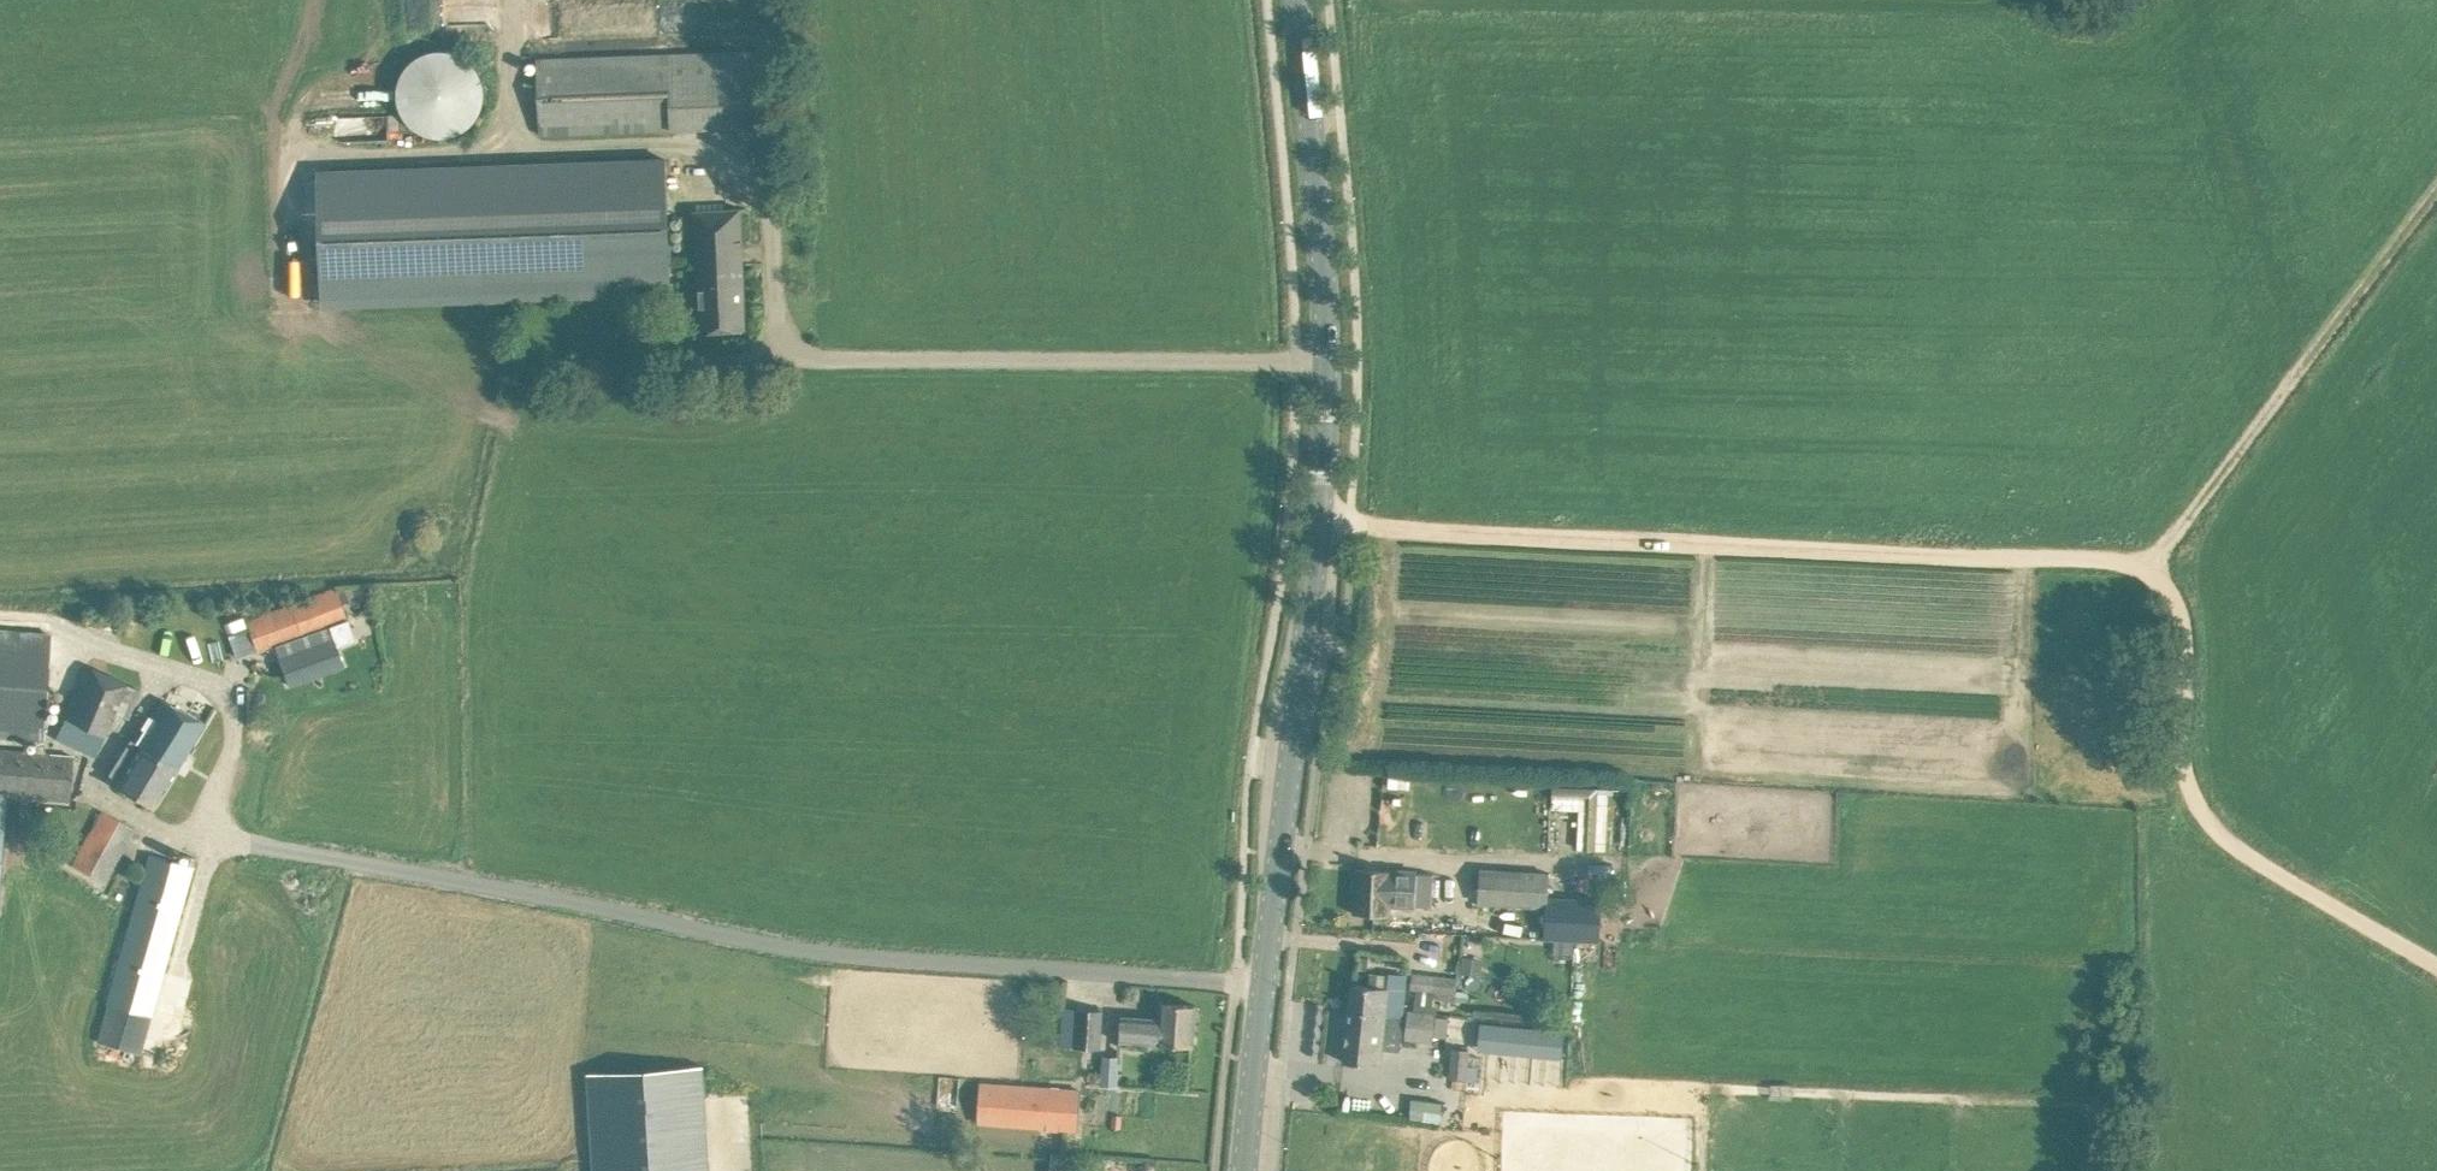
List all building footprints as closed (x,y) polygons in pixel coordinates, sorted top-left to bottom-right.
[(399,108),(404,117),(412,127),(424,134),(436,137),(448,137),(459,133),(471,126),(478,118),(484,106),(486,93),(485,82),(481,71),(474,62),(464,54),(454,50),(443,47),(430,49),(418,54),(409,60),(402,71),(397,84),(396,95),(399,108)] [(672,129),(669,54),(538,59),(541,133),(672,129)] [(613,290),(612,277),(671,275),(667,159),(317,172),(322,301),(613,290)] [(695,211),(697,262),(700,331),(745,329),(740,208),(695,211)] [(256,650),(274,644),(289,685),(344,665),(329,624),(347,617),(337,590),(246,623),(256,650)] [(44,739),(52,632),(0,628),(0,736),(44,739)] [(69,718),(59,739),(95,755),(115,711),(129,718),(142,690),(86,665),(63,715),(69,718)] [(141,743),(140,746),(130,740),(108,775),(118,781),(116,784),(153,807),(205,722),(163,696),(136,740),(141,743)] [(0,749),(0,794),(2,794),(68,799),(72,755),(48,753),(0,749)] [(1583,836),(1582,848),(1595,849),(1599,788),(1552,786),(1552,796),(1586,798),(1584,822),(1578,821),(1577,836),(1583,836)] [(73,865),(105,882),(123,849),(134,827),(103,810),(73,865)] [(97,1041),(138,1053),(192,866),(150,854),(97,1041)] [(1353,912),(1389,915),(1389,904),(1413,906),(1432,906),(1434,872),(1356,868),(1353,912)] [(1548,894),(1549,873),(1482,868),(1480,903),(1514,905),(1545,907),(1543,931),(1543,936),(1574,938),(1600,939),(1602,898),(1576,896),(1548,894)] [(1443,930),(1440,953),(1457,956),(1461,933),(1443,930)] [(1352,984),(1349,1009),(1379,1012),(1377,1023),(1384,1024),(1385,1016),(1404,1018),(1408,977),(1389,975),(1390,971),(1371,969),(1369,986),(1356,984),(1352,984)] [(1412,971),(1410,989),(1435,992),(1434,998),(1455,1001),(1458,977),(1412,971)] [(1119,1040),(1193,1045),(1196,1005),(1161,1002),(1160,1018),(1121,1016),(1119,1040)] [(1075,1046),(1099,1048),(1101,1033),(1102,1009),(1063,1007),(1061,1045),(1075,1046)] [(1404,1039),(1433,1043),(1437,1012),(1408,1008),(1404,1039)] [(1379,1012),(1349,1009),(1343,1061),(1380,1065),(1384,1024),(1377,1023),(1379,1012)] [(1481,1024),(1479,1042),(1563,1050),(1564,1033),(1481,1024)] [(1452,1046),(1449,1077),(1465,1079),(1468,1048),(1452,1046)] [(1102,1085),(1118,1086),(1120,1056),(1104,1054),(1102,1085)] [(587,1073),(593,1165),(594,1170),(710,1170),(709,1153),(708,1151),(703,1065),(587,1073)] [(977,1121),(1078,1129),(1081,1090),(980,1083),(977,1121)] [(1443,1102),(1412,1099),(1410,1118),(1440,1121),(1443,1102)]
